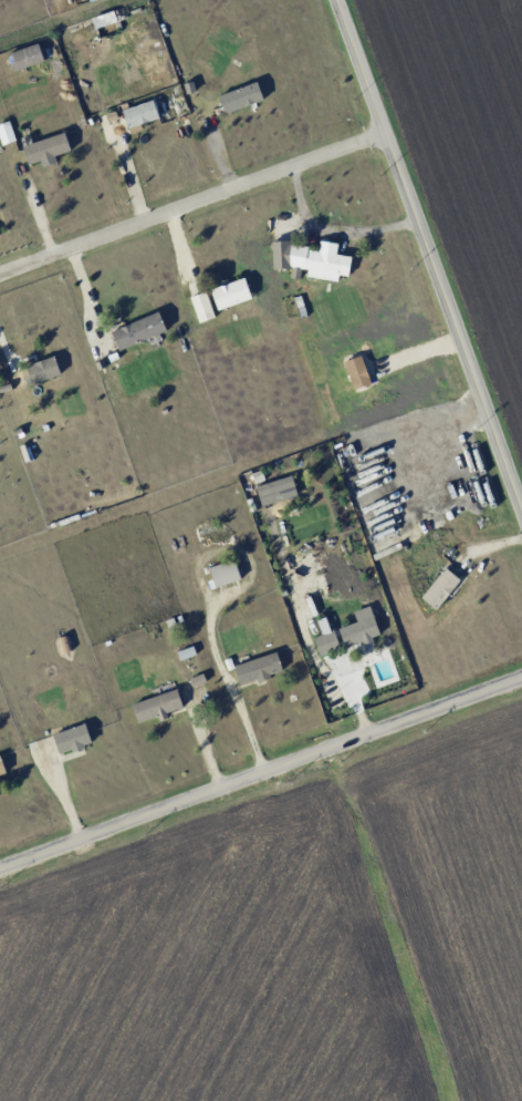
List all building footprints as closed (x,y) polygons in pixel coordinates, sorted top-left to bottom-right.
[(94,27),(116,23),(114,12),(92,17),(94,27)] [(44,61),(38,43),(7,53),(13,71),(44,61)] [(225,114),(263,100),(256,81),(218,96),(225,114)] [(158,120),(154,101),(122,109),(127,127),(158,120)] [(14,141),(10,122),(0,124),(0,141),(1,144),(14,141)] [(22,146),(28,164),(71,151),(65,132),(22,146)] [(271,241),(272,269),(290,269),(289,241),(271,241)] [(348,276),(351,256),(336,254),(337,244),(320,241),(318,251),(307,250),(304,276),(337,281),(338,275),(348,276)] [(217,310),(251,298),(244,278),(210,290),(217,310)] [(214,317),(205,292),(190,297),(199,323),(214,317)] [(166,330),(158,311),(111,331),(119,350),(166,330)] [(25,366),(32,384),(61,374),(54,356),(25,366)] [(258,497),(294,487),(291,476),(255,486),(258,497)] [(209,568),(216,587),(241,578),(234,559),(209,568)] [(420,597),(435,610),(460,581),(445,568),(420,597)] [(353,611),(357,622),(338,628),(344,647),(362,641),(362,642),(380,636),(370,606),(353,611)] [(318,654),(336,650),(329,617),(318,620),(321,635),(314,636),(318,654)] [(282,672),(276,652),(234,665),(240,685),(282,672)] [(183,707),(177,689),(132,703),(138,724),(167,715),(166,713),(183,707)] [(91,746),(86,725),(53,733),(57,754),(91,746)]
